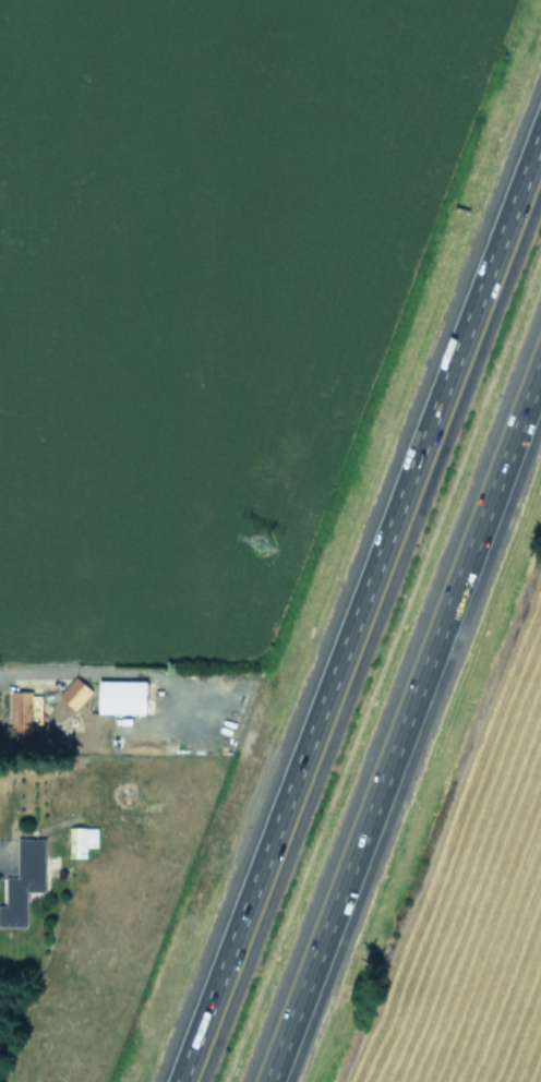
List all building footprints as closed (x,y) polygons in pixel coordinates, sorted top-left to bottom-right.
[(75,710),(91,690),(74,675),(57,695),(75,710)] [(97,713),(145,713),(146,681),(98,680),(97,713)] [(10,693),(11,725),(1,725),(2,748),(32,748),(31,723),(41,723),(40,692),(10,693)] [(96,827),(69,827),(69,857),(85,857),(85,846),(96,847),(96,827)] [(16,838),(17,877),(5,877),(5,905),(0,905),(0,926),(26,926),(25,891),(44,891),(43,837),(16,838)]
